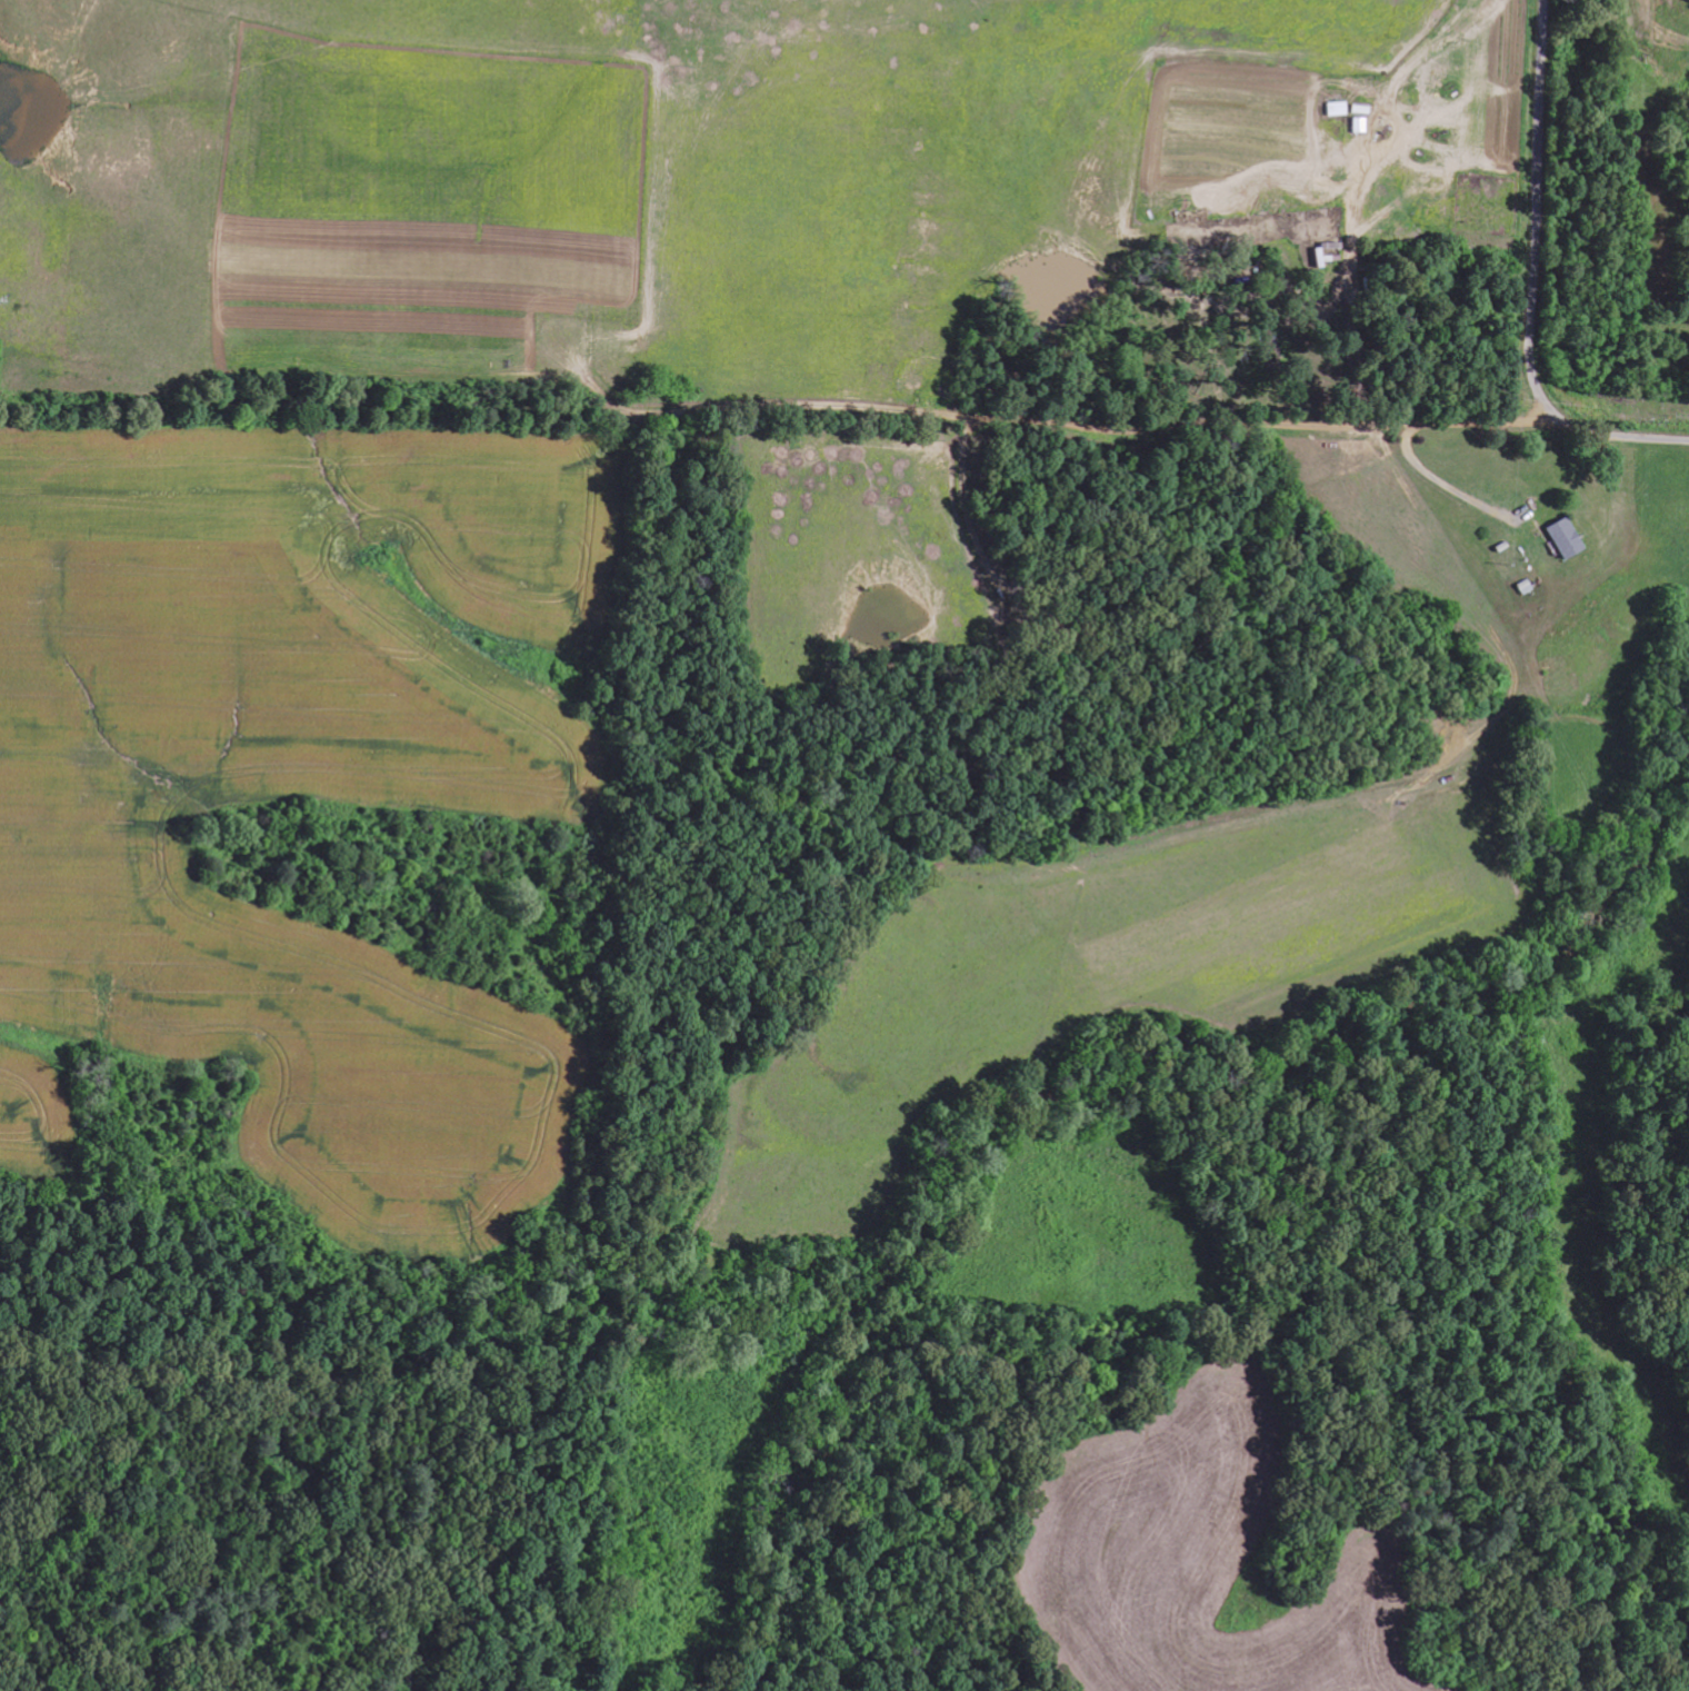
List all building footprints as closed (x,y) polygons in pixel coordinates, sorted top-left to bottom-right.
[(1343,103),(1325,105),(1327,118),(1345,115),(1343,103)] [(1587,550),(1569,517),(1547,530),(1565,562),(1587,550)]
